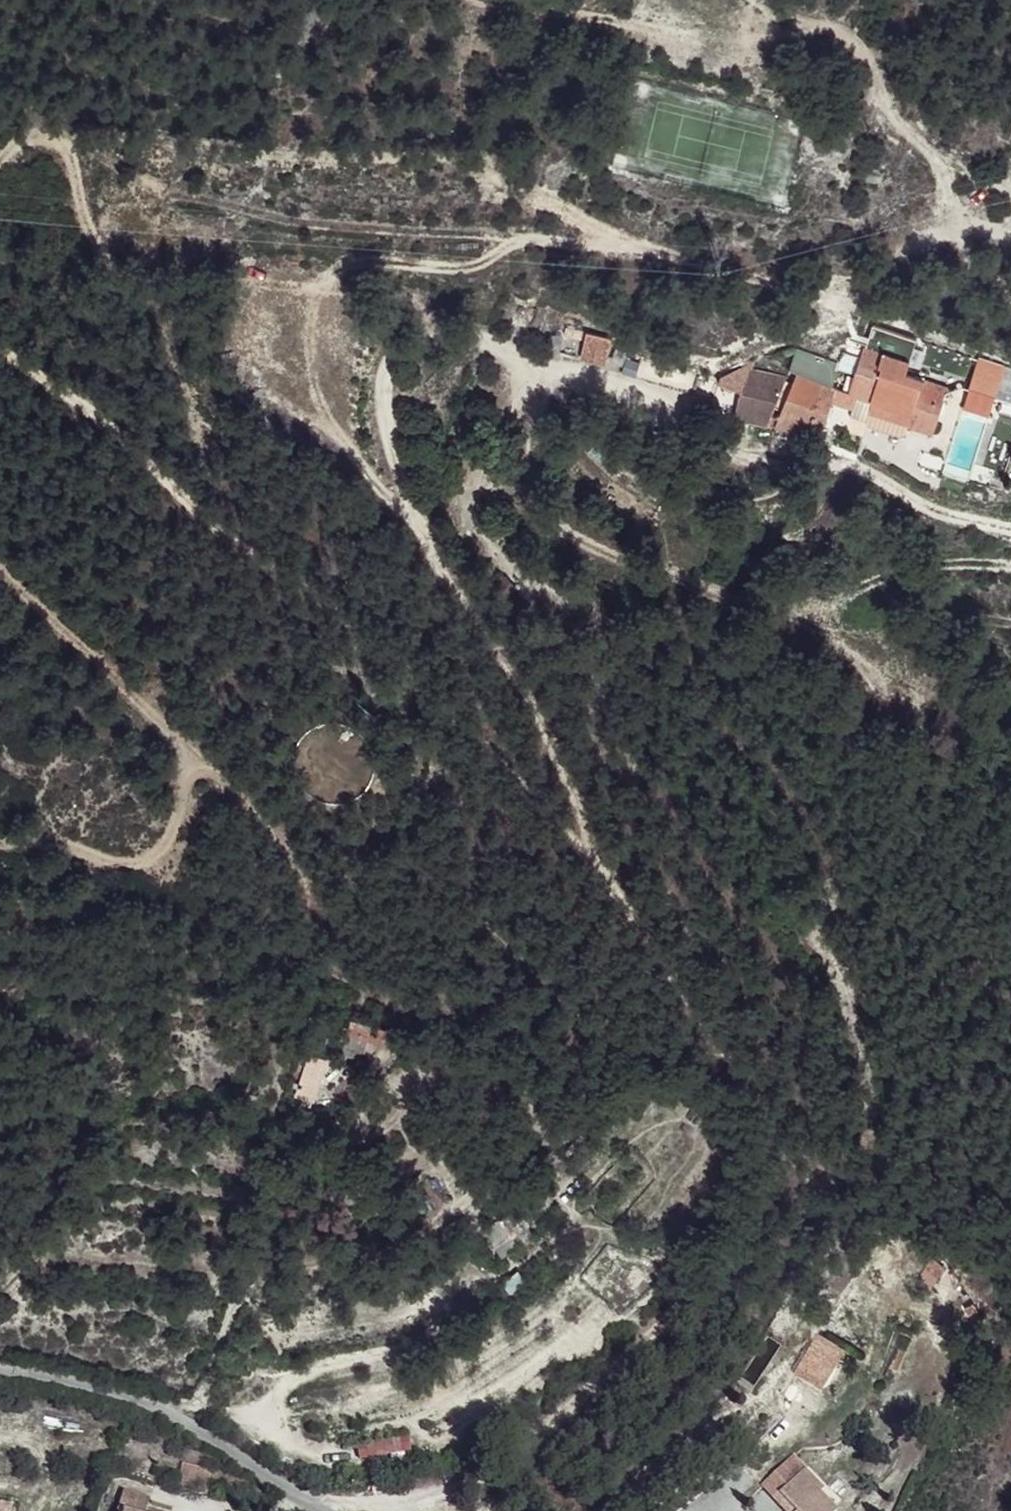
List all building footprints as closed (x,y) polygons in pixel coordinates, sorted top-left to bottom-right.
[(933,435),(947,394),(931,389),(933,384),(906,375),(917,341),(873,327),(866,349),(864,348),(861,358),(855,375),(849,393),(832,388),(837,372),(835,371),(838,363),(797,349),(790,371),(797,373),(792,384),(786,382),(786,380),(752,372),(755,363),(753,363),(721,379),(719,384),(743,393),(736,416),(822,434),(832,402),(853,409),(850,416),(866,421),(869,427),(901,437),(905,435),(908,427),(933,435)] [(606,365),(612,340),(587,334),(581,359),(606,365)] [(855,375),(861,358),(844,353),(839,369),(855,375)] [(947,394),(948,389),(933,384),(931,389),(947,394)] [(990,417),(996,398),(970,390),(964,409),(990,417)] [(374,774),(375,762),(373,752),(371,746),(368,741),(361,734),(355,728),(349,725),(340,724),(337,723),(329,724),(323,725),(312,730),(303,737),(296,749),(294,760),(293,766),(296,778),(303,790),(313,799),(318,801),(324,803),(335,805),(346,803),(357,798),(365,791),(372,780),(374,774)] [(381,1043),(384,1030),(352,1021),(346,1043),(365,1048),(364,1051),(370,1052),(373,1041),(381,1043)] [(364,1051),(365,1048),(346,1043),(344,1053),(362,1058),(364,1051)] [(318,1077),(324,1060),(310,1055),(297,1097),(314,1102),(322,1078),(318,1077)] [(322,1078),(327,1061),(324,1060),(318,1077),(322,1078)] [(512,1236),(528,1225),(517,1208),(486,1231),(493,1243),(509,1232),(512,1236)] [(406,1433),(353,1444),(358,1468),(411,1457),(406,1433)] [(804,1469),(793,1457),(762,1485),(786,1510),(796,1510),(779,1493),(804,1469)] [(837,1510),(820,1492),(823,1489),(804,1469),(779,1493),(796,1510),(837,1510)] [(149,1499),(123,1491),(117,1510),(118,1510),(145,1510),(149,1499)]
